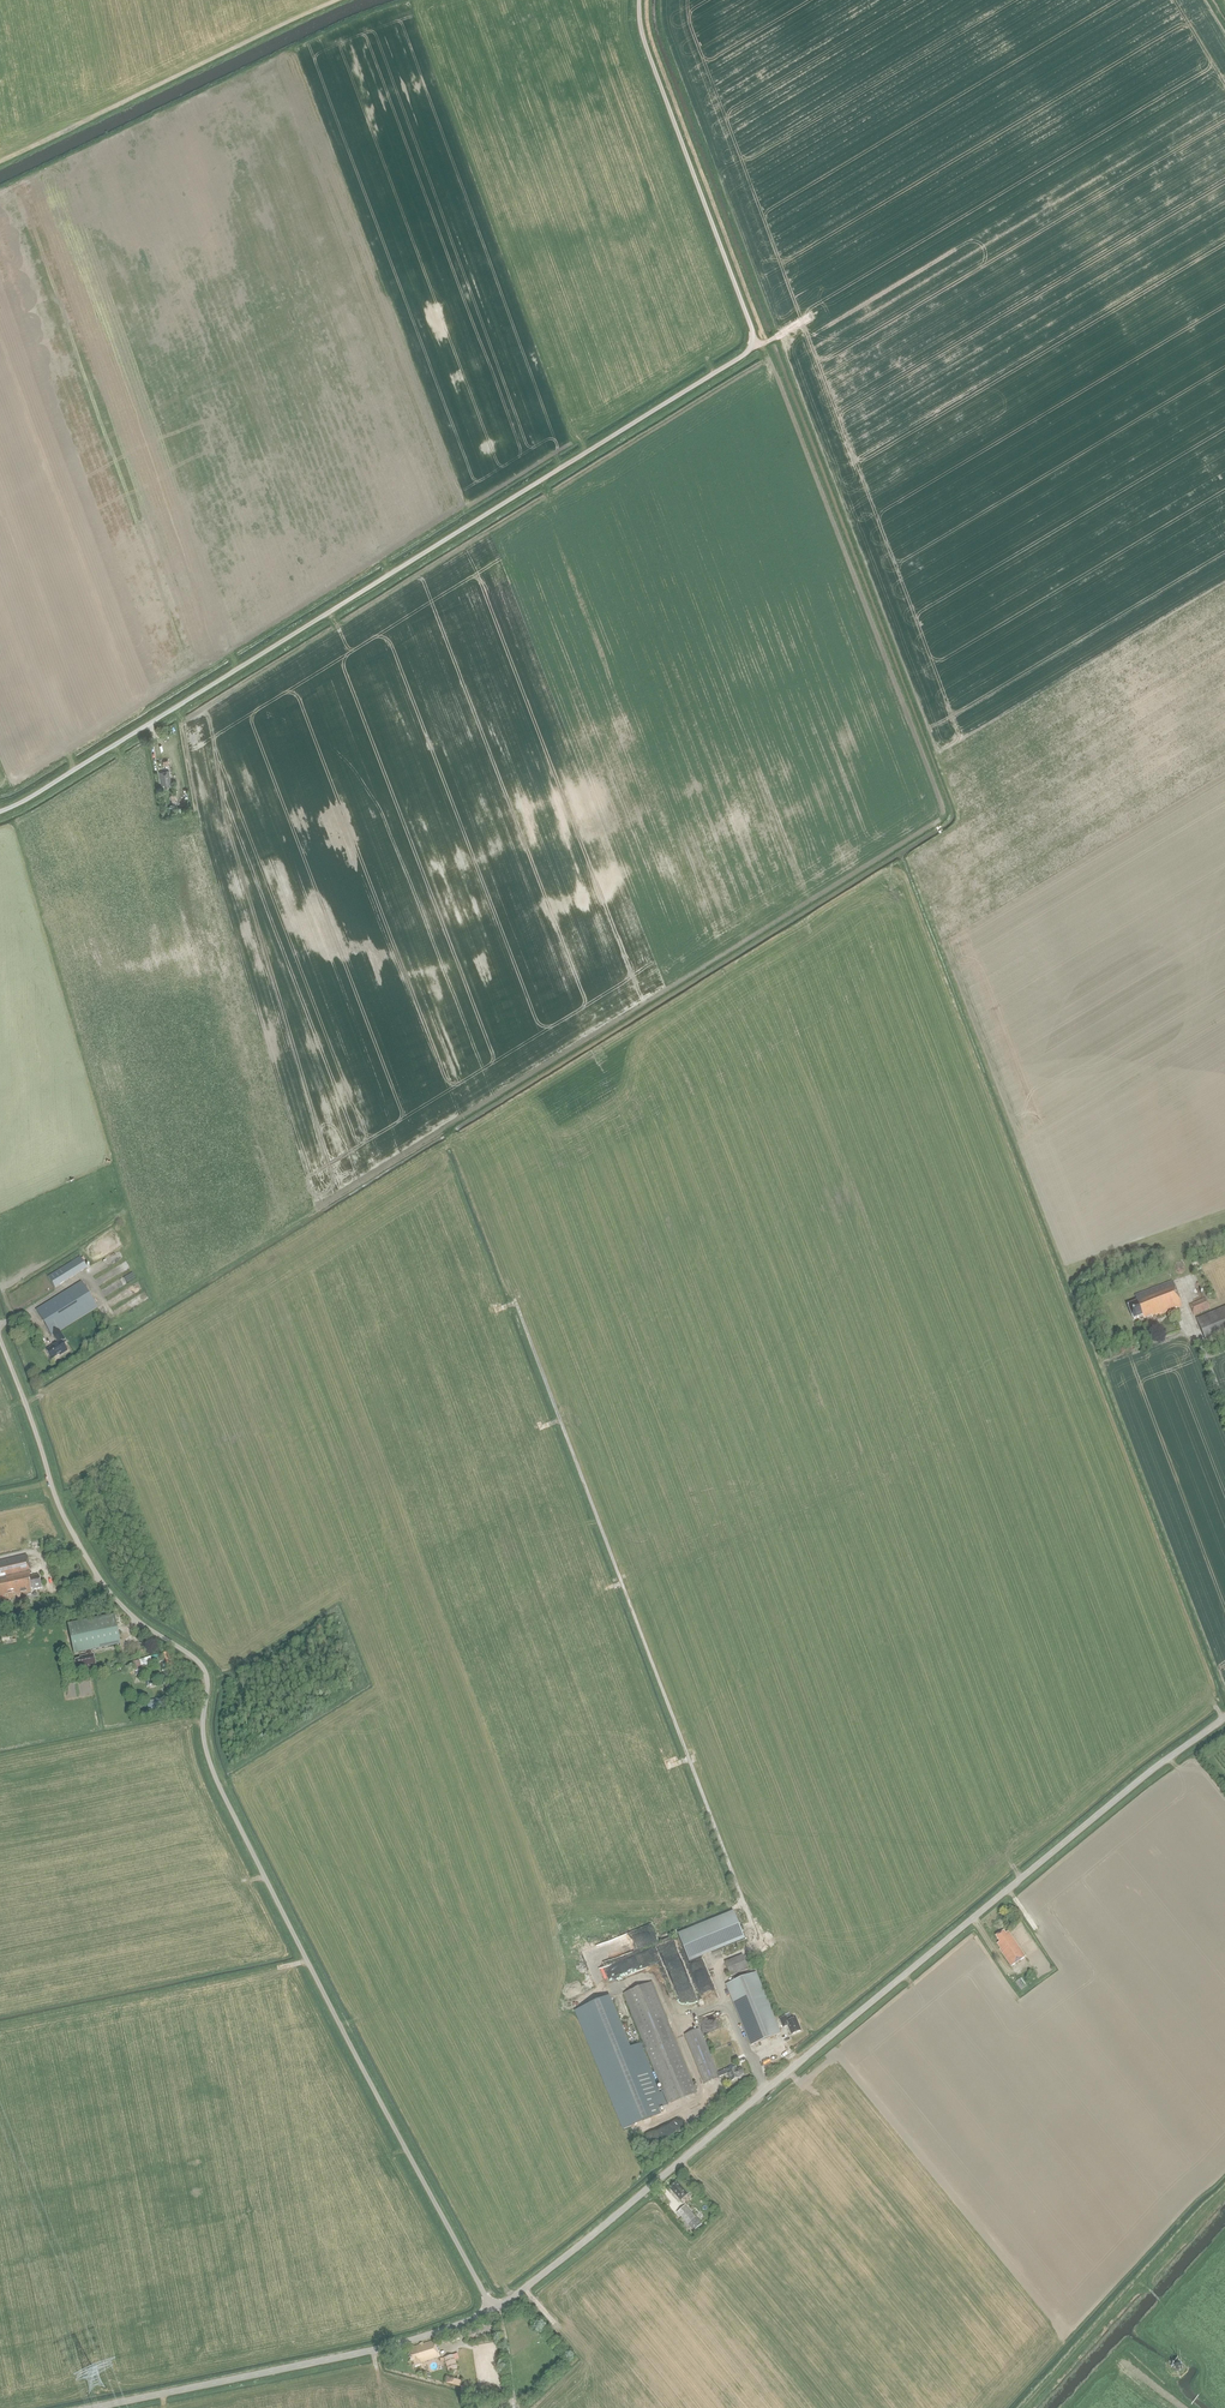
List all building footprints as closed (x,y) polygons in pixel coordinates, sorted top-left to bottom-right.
[(169,771),(160,773),(163,785),(164,785),(165,788),(170,787),(170,784),(172,784),(169,771)] [(123,1252),(116,1255),(119,1261),(125,1258),(123,1252)] [(55,1288),(87,1268),(80,1257),(48,1277),(55,1288)] [(81,1281),(36,1310),(51,1334),(53,1333),(59,1343),(47,1351),(51,1359),(59,1354),(60,1356),(68,1351),(64,1344),(67,1342),(60,1331),(98,1307),(81,1281)] [(1157,1316),(1182,1306),(1173,1281),(1135,1296),(1137,1301),(1129,1304),(1134,1319),(1138,1318),(1139,1320),(1151,1315),(1152,1316),(1157,1314),(1157,1316)] [(1194,1314),(1211,1308),(1206,1297),(1190,1304),(1194,1314)] [(1196,1318),(1207,1347),(1224,1340),(1224,1306),(1196,1318)] [(31,1577),(26,1556),(0,1562),(0,1601),(22,1596),(22,1595),(33,1592),(33,1590),(42,1588),(39,1575),(31,1577)] [(121,1644),(115,1615),(68,1625),(74,1654),(86,1652),(87,1656),(80,1657),(80,1660),(75,1661),(77,1668),(82,1667),(82,1670),(86,1669),(86,1670),(97,1668),(94,1654),(92,1655),(91,1651),(121,1644)] [(16,1635),(2,1637),(3,1645),(17,1642),(16,1635)] [(159,1663),(157,1655),(140,1660),(132,1662),(135,1672),(142,1670),(142,1668),(159,1663)] [(161,1699),(147,1702),(148,1709),(166,1706),(165,1698),(161,1698),(161,1699)] [(690,1960),(704,1955),(746,1938),(735,1910),(679,1932),(690,1960)] [(1004,1931),(996,1936),(1000,1942),(998,1943),(1001,1948),(1000,1949),(1012,1966),(1026,1957),(1009,1931),(1006,1933),(1004,1931)] [(628,1958),(602,1966),(606,1982),(613,1980),(609,1969),(624,1965),(626,1971),(621,1973),(622,1976),(655,1966),(652,1955),(629,1962),(628,1958)] [(730,1976),(749,1969),(743,1955),(725,1962),(730,1976)] [(757,1973),(727,1984),(752,2046),(781,2034),(757,1973)] [(1022,1990),(1027,1987),(1021,1978),(1017,1981),(1022,1990)] [(669,2106),(678,2102),(697,2093),(666,2016),(653,1982),(624,1993),(644,2044),(645,2048),(663,2092),(669,2106)] [(711,1985),(711,1988),(705,1988),(705,1994),(713,1993),(713,1988),(714,1988),(714,1984),(711,1985)] [(687,2000),(696,1995),(692,1989),(684,1994),(687,2000)] [(610,1996),(574,2011),(623,2130),(661,2114),(659,2109),(669,2106),(663,2092),(660,2093),(658,2087),(643,2049),(645,2048),(644,2044),(642,2045),(641,2043),(631,2047),(610,1996)] [(789,2022),(787,2017),(781,2020),(784,2028),(789,2026),(792,2035),(802,2031),(797,2019),(789,2022)] [(736,2068),(730,2070),(729,2068),(718,2073),(700,2029),(685,2035),(704,2083),(720,2077),(719,2077),(728,2074),(731,2081),(740,2078),(739,2076),(744,2074),(741,2068),(737,2070),(736,2068)] [(702,2118),(699,2110),(690,2113),(692,2121),(702,2118)] [(681,2201),(688,2194),(678,2183),(677,2184),(676,2183),(671,2187),(672,2189),(671,2190),(681,2201)] [(685,2206),(678,2213),(694,2231),(702,2224),(685,2206)] [(420,2363),(439,2357),(434,2341),(408,2349),(412,2361),(413,2361),(415,2367),(421,2365),(420,2363)] [(1148,2361),(1152,2357),(1147,2352),(1143,2356),(1148,2361)] [(449,2371),(458,2368),(454,2354),(444,2357),(449,2371)] [(1182,2364),(1179,2361),(1175,2361),(1172,2364),(1172,2368),(1175,2371),(1179,2371),(1182,2368),(1182,2364)] [(462,2381),(446,2376),(445,2382),(460,2386),(462,2381)]
